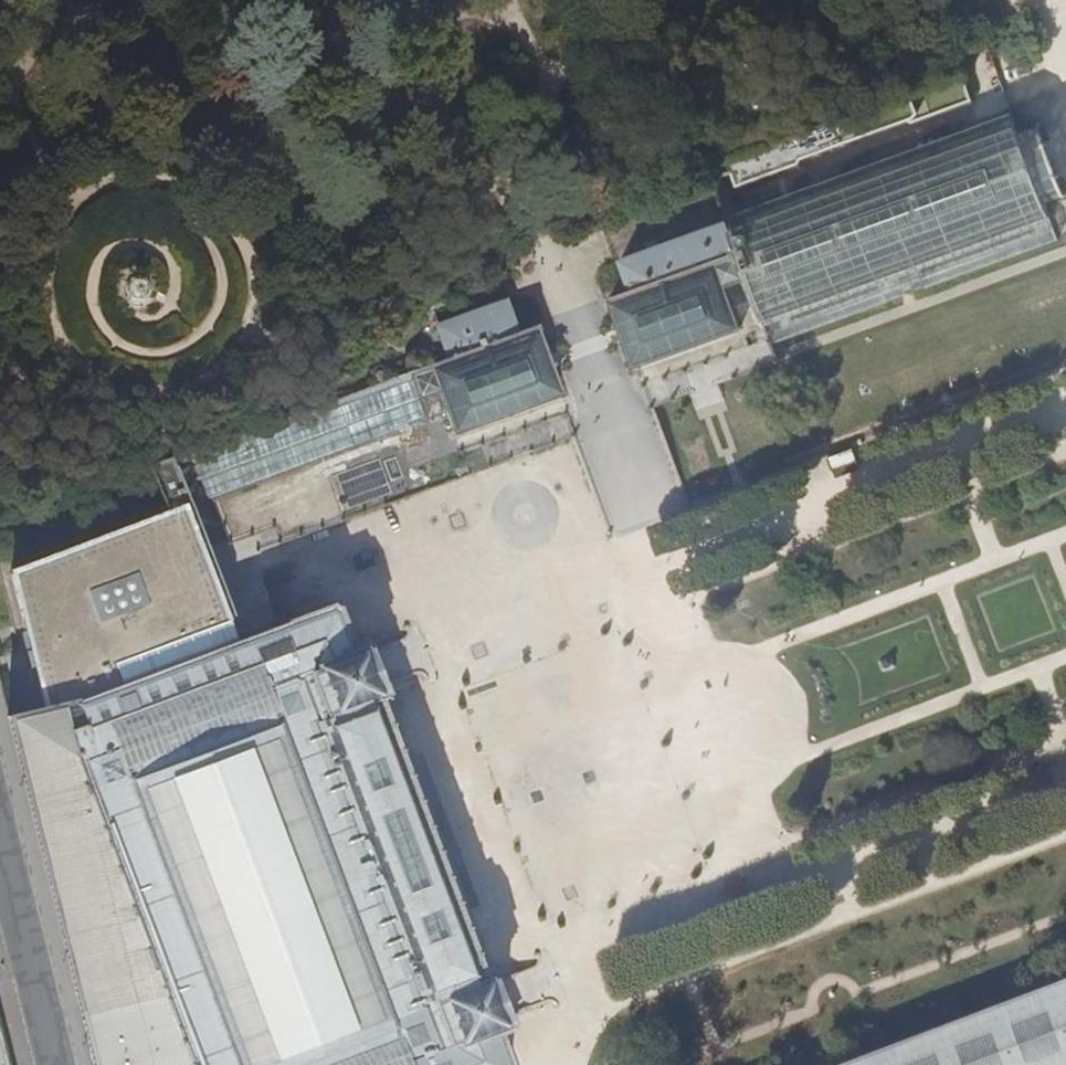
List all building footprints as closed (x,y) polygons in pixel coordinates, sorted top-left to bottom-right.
[(957,73),(724,157),(736,187),(798,164),(800,159),(906,120),(911,122),(970,100),(957,73)] [(1014,118),(727,220),(620,259),(631,290),(610,298),(611,303),(613,302),(622,328),(627,340),(636,366),(742,329),(735,308),(757,300),(772,342),(1058,240),(1045,203),(1065,196),(1065,192),(1065,186),(1053,151),(1044,126),(1041,127),(1039,121),(1018,129),(1014,118)] [(130,301),(134,299),(137,297),(139,294),(140,290),(140,286),(138,282),(135,279),(132,277),(128,277),(124,277),(121,279),(118,282),(116,286),(116,290),(117,294),(119,297),(122,299),(126,301),(130,301)] [(403,365),(422,420),(447,411),(454,432),(559,394),(549,365),(546,356),(534,325),(515,333),(504,303),(438,326),(449,357),(432,363),(431,360),(430,358),(429,355),(427,352),(424,350),(421,348),(417,348),(414,348),(410,350),(407,351),(404,355),(403,358),(403,362),(403,365)] [(422,420),(403,365),(386,372),(385,370),(384,368),(382,367),(379,366),(376,366),(373,366),(371,368),(369,370),(368,373),(367,376),(368,379),(276,413),(275,410),(274,408),(272,407),(269,405),(266,405),(263,405),(260,407),(261,408),(256,410),(260,418),(168,455),(169,459),(151,465),(168,513),(184,507),(422,420)] [(375,469),(345,481),(349,493),(359,490),(362,497),(383,489),(375,469)] [(45,707),(234,638),(214,586),(208,570),(184,507),(168,513),(12,571),(34,664),(45,707)] [(45,707),(8,715),(93,1064),(510,1064),(497,1030),(507,1026),(507,1025),(511,1023),(505,1009),(500,996),(496,986),(493,976),(489,977),(488,975),(485,976),(480,961),(471,937),(460,910),(452,886),(442,862),(432,833),(423,811),(413,784),(403,757),(393,732),(385,709),(380,697),(383,696),(382,693),(386,692),(381,678),(376,666),(372,655),(368,645),(364,647),(363,644),(352,649),(336,608),(334,602),(287,620),(287,619),(234,638),(45,707)] [(882,1059),(882,1057),(861,1064),(1065,1064),(1065,989),(882,1059)]
